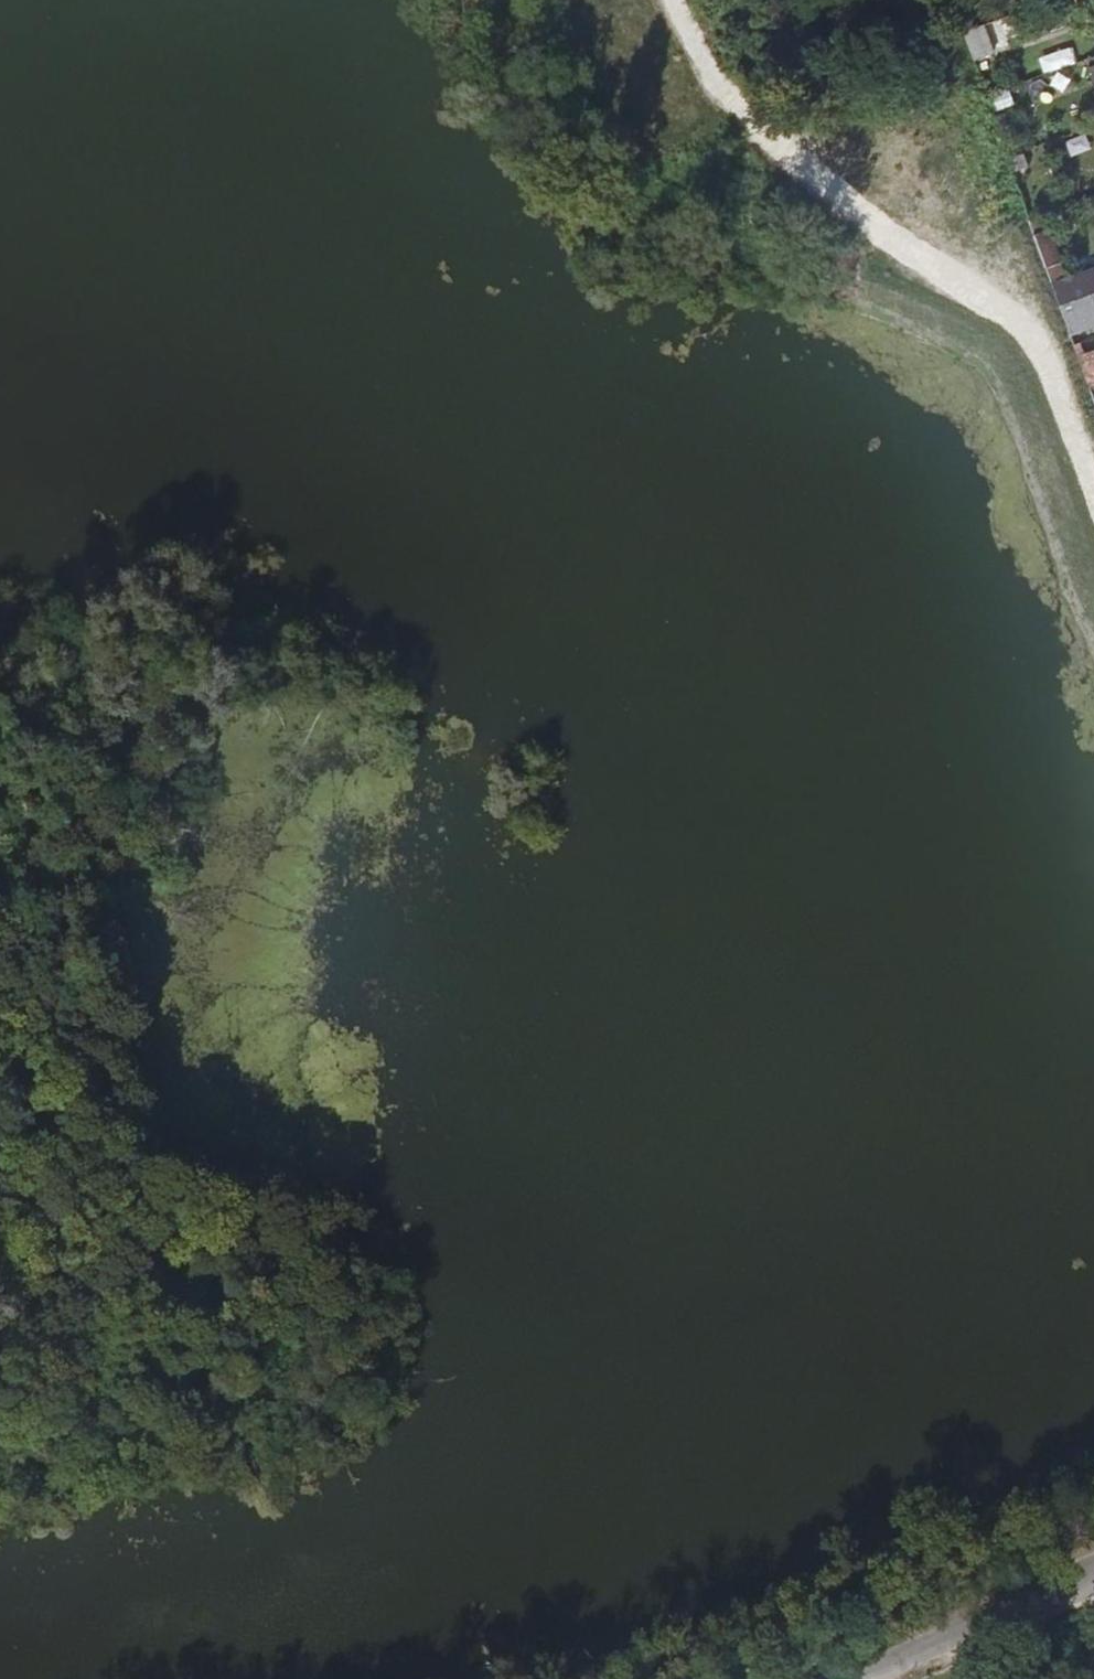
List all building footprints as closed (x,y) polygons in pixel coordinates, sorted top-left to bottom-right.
[(1060,263),(1043,215),(1029,220),(1046,268),(1060,263)] [(1051,282),(1059,306),(1093,294),(1093,267),(1051,282)] [(1077,357),(1085,378),(1093,375),(1093,351),(1077,357)]
